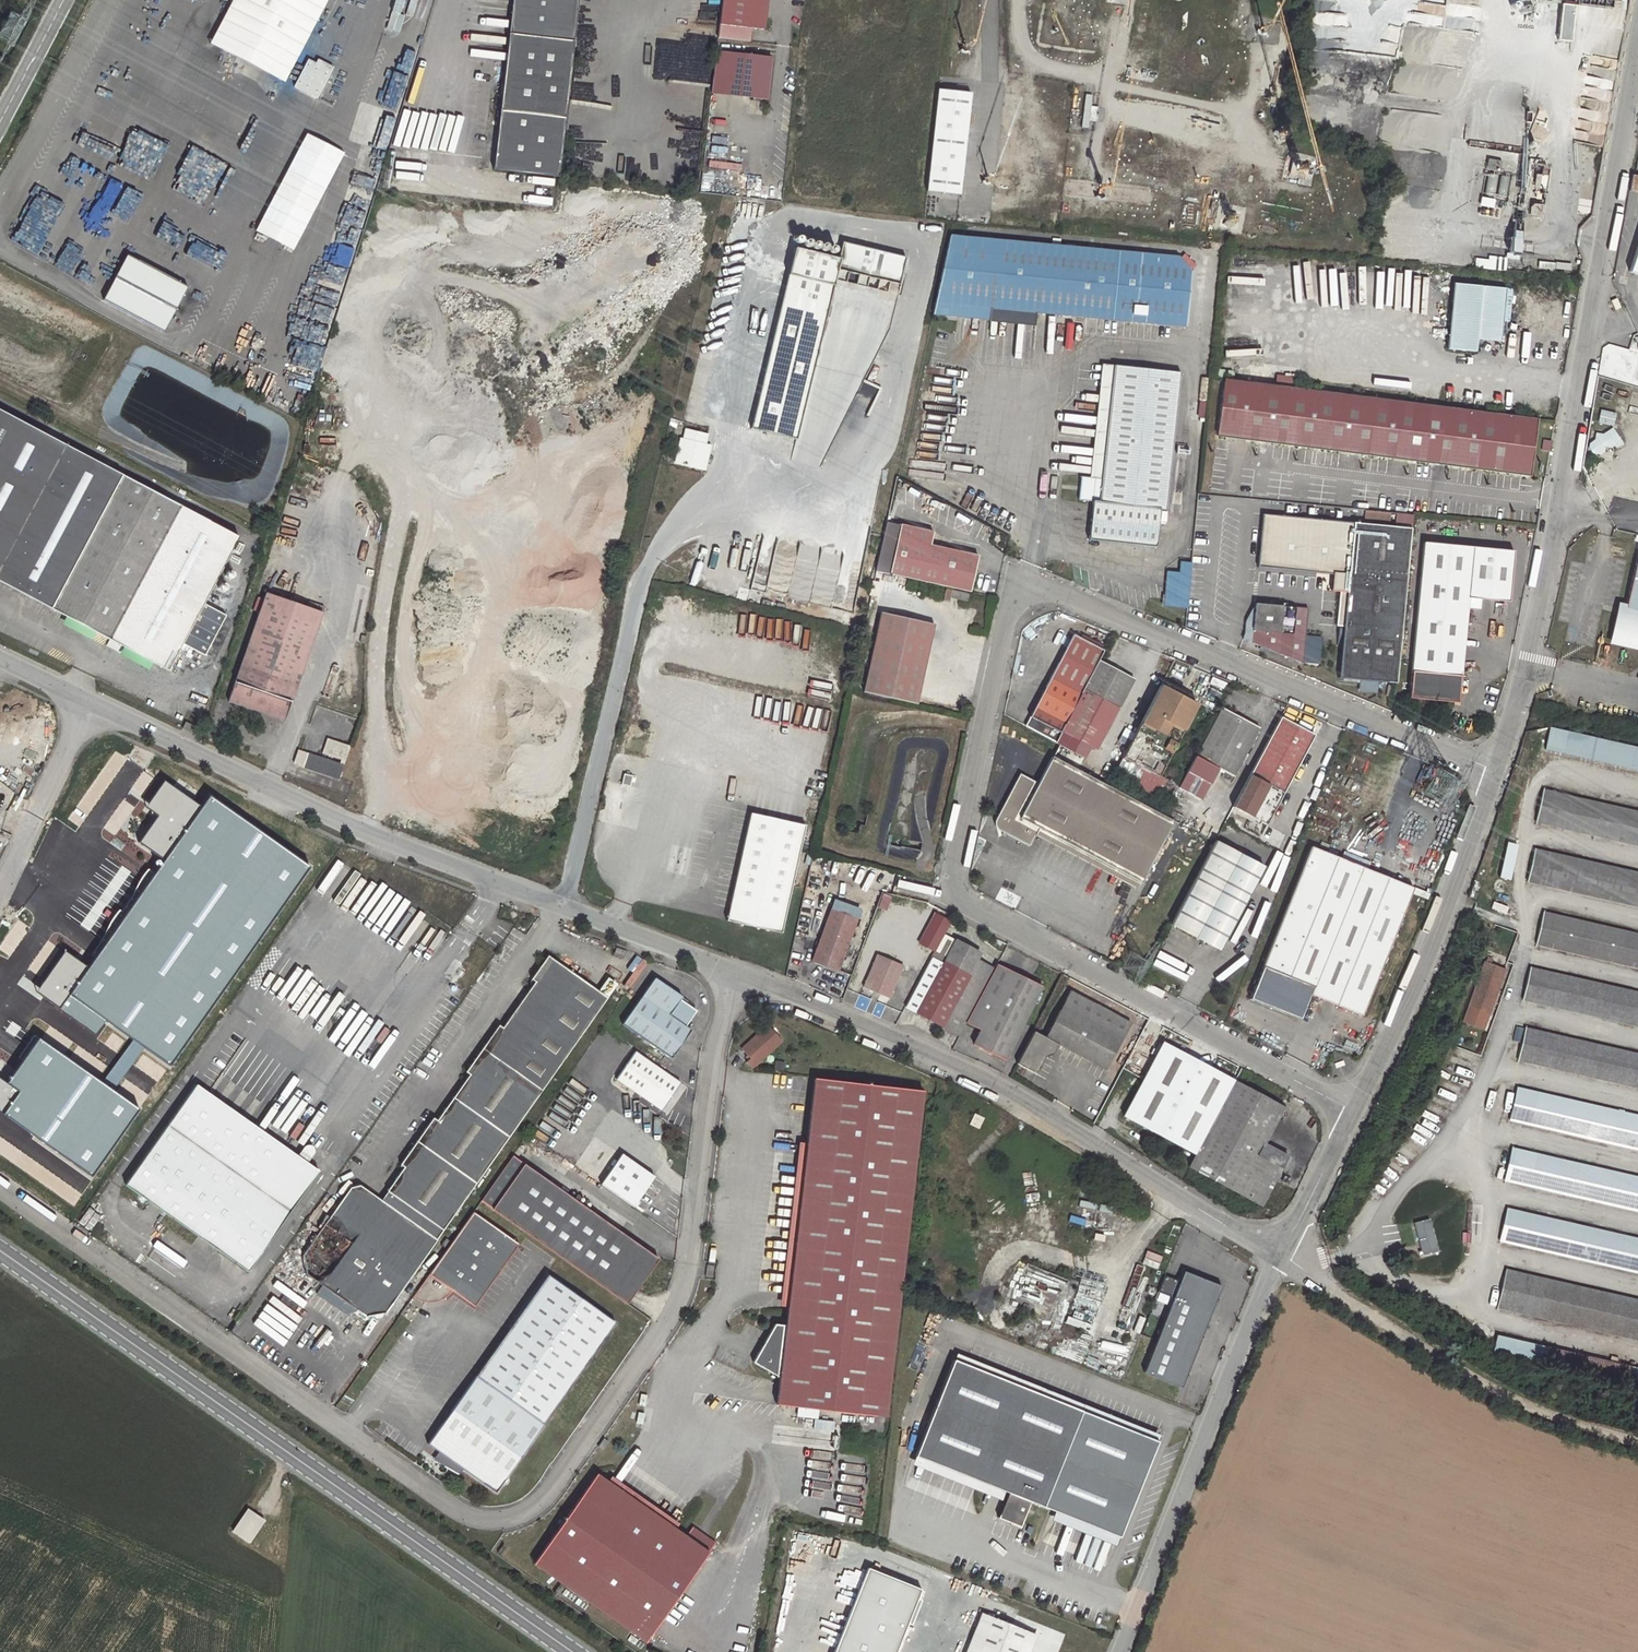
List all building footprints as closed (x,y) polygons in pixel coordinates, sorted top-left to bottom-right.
[(222,21),(295,60),(328,0),(233,0),(222,21)] [(393,11),(400,13),(405,0),(396,0),(393,11)] [(417,0),(410,0),(407,15),(413,16),(417,0)] [(580,0),(514,0),(497,167),(563,174),(580,0)] [(721,24),(765,29),(768,0),(723,0),(721,24)] [(1471,30),(1476,0),(1423,0),(1423,1),(1447,5),(1444,18),(1437,17),(1436,25),(1471,30)] [(1576,11),(1614,16),(1616,0),(1578,0),(1576,11)] [(1572,8),(1559,7),(1555,46),(1568,47),(1572,8)] [(400,13),(393,11),(391,12),(387,28),(394,31),(399,14),(400,13)] [(1401,26),(1391,26),(1392,43),(1383,43),(1384,56),(1401,56),(1401,57),(1422,56),(1422,62),(1430,62),(1429,52),(1435,52),(1434,27),(1430,27),(1430,12),(1401,13),(1401,26)] [(404,16),(399,14),(394,31),(400,32),(404,16)] [(295,60),(222,21),(209,45),(282,84),(295,60)] [(773,58),(717,52),(713,94),(768,99),(773,58)] [(317,62),(309,58),(293,87),(317,100),(335,66),(319,58),(317,62)] [(973,92),(940,89),(929,189),(962,192),(973,92)] [(345,154),(308,135),(257,231),(294,250),(345,154)] [(128,145),(119,166),(151,179),(160,158),(128,145)] [(1445,180),(1447,155),(1412,152),(1410,177),(1445,180)] [(351,182),(377,190),(382,171),(356,164),(351,182)] [(94,203),(109,208),(118,185),(102,179),(94,203)] [(182,179),(176,189),(194,200),(200,190),(182,179)] [(158,205),(145,235),(178,249),(191,219),(158,205)] [(1538,219),(1541,207),(1533,205),(1528,208),(1527,213),(1530,218),(1538,219)] [(989,322),(990,318),(991,311),(1185,331),(1191,273),(1179,259),(950,236),(934,317),(989,322)] [(835,258),(791,248),(751,428),(795,439),(790,460),(820,467),(874,351),(877,339),(880,340),(882,328),(885,328),(902,256),(839,242),(835,258)] [(189,286),(129,253),(104,297),(164,331),(189,286)] [(1488,268),(1504,270),(1505,257),(1489,256),(1488,268)] [(1505,290),(1452,285),(1446,350),(1471,352),(1472,340),(1499,342),(1505,290)] [(1096,481),(1109,364),(1096,363),(1083,480),(1096,481)] [(1176,371),(1109,364),(1096,481),(1083,480),(1075,479),(1072,503),(1088,505),(1083,543),(1151,550),(1155,511),(1161,512),(1176,371)] [(1524,477),(1533,421),(1220,379),(1213,434),(1524,477)] [(173,669),(189,638),(212,650),(231,613),(206,600),(242,531),(0,406),(0,579),(173,669)] [(1613,426),(1616,413),(1602,409),(1598,422),(1613,426)] [(705,445),(707,436),(685,431),(683,441),(681,440),(675,464),(704,471),(707,457),(702,456),(705,445)] [(1345,568),(1350,524),(1267,515),(1267,522),(1263,559),(1269,559),(1345,568)] [(788,598),(852,611),(869,523),(852,520),(847,550),(836,548),(841,525),(836,524),(832,546),(821,544),(818,564),(796,560),(788,598)] [(881,572),(888,573),(898,524),(892,522),(881,572)] [(932,531),(898,524),(888,573),(969,590),(976,554),(929,543),(932,531)] [(1337,669),(1363,672),(1395,675),(1407,530),(1350,524),(1345,568),(1337,669)] [(1508,544),(1418,536),(1405,691),(1454,695),(1463,591),(1504,595),(1508,544)] [(1161,603),(1185,605),(1189,561),(1178,559),(1177,570),(1165,569),(1161,603)] [(773,560),(769,575),(783,579),(787,563),(773,560)] [(1612,643),(1637,649),(1637,565),(1629,605),(1621,603),(1612,643)] [(322,613),(266,592),(225,702),(281,723),(322,613)] [(1307,608),(1254,603),(1250,643),(1302,663),(1307,608)] [(862,693),(916,705),(933,625),(879,612),(862,693)] [(118,652),(122,644),(65,617),(62,624),(105,645),(118,652)] [(1058,732),(1099,654),(1069,637),(1027,718),(1057,733),(1058,732)] [(1099,654),(1058,732),(1094,751),(1136,673),(1099,654)] [(1160,686),(1121,759),(1157,777),(1194,704),(1160,686)] [(1230,776),(1256,726),(1220,707),(1193,757),(1215,768),(1230,776)] [(1283,713),(1234,804),(1269,822),(1317,731),(1283,713)] [(200,728),(186,721),(183,729),(196,735),(200,728)] [(1551,726),(1546,749),(1637,770),(1637,746),(1551,726)] [(349,746),(327,739),(322,754),(344,761),(349,746)] [(344,764),(299,748),(294,762),(338,779),(344,764)] [(1019,774),(996,818),(1007,823),(1003,831),(1029,845),(1036,831),(1140,884),(1172,822),(1161,816),(1106,787),(1051,757),(1038,783),(1019,774)] [(1215,768),(1193,757),(1176,788),(1199,800),(1215,768)] [(1157,777),(1121,759),(1112,776),(1154,798),(1163,781),(1157,777)] [(622,785),(631,787),(633,776),(624,774),(622,785)] [(202,807),(165,780),(147,805),(160,815),(140,842),(164,861),(202,807)] [(1545,789),(1537,820),(1637,843),(1637,811),(1545,789)] [(3,804),(10,807),(16,795),(9,791),(3,804)] [(309,867),(210,795),(202,807),(164,861),(89,967),(69,995),(106,1020),(168,1064),(309,867)] [(805,827),(749,815),(729,910),(739,912),(736,926),(781,936),(805,827)] [(1007,823),(996,818),(991,826),(1003,831),(1007,823)] [(1213,842),(1170,924),(1220,949),(1262,868),(1213,842)] [(1248,1000),(1288,1017),(1303,1010),(1308,996),(1360,1016),(1411,888),(1365,869),(1338,859),(1307,846),(1248,1000)] [(1536,846),(1528,883),(1637,908),(1637,869),(1536,846)] [(1341,852),(1338,859),(1365,869),(1368,862),(1341,852)] [(1511,874),(1503,873),(1501,890),(1509,892),(1511,874)] [(887,910),(892,895),(883,892),(878,908),(887,910)] [(1506,913),(1508,906),(1493,902),(1491,910),(1506,913)] [(1545,906),(1536,945),(1637,969),(1637,927),(1545,906)] [(858,919),(831,909),(812,961),(839,971),(858,919)] [(739,912),(729,910),(726,923),(736,926),(739,912)] [(944,936),(952,922),(937,913),(920,943),(936,951),(944,936)] [(963,1035),(969,1025),(996,972),(977,962),(981,955),(944,936),(936,951),(907,1006),(963,1035)] [(38,991),(61,1008),(69,995),(89,967),(66,951),(38,991)] [(905,964),(878,954),(866,989),(892,999),(905,964)] [(545,1090),(609,1001),(598,994),(547,959),(529,984),(535,987),(502,1032),(498,1029),(465,1074),(469,1078),(437,1122),(432,1119),(396,1168),(402,1173),(385,1195),(442,1235),(545,1090)] [(1486,962),(1484,961),(1462,1023),(1487,1031),(1508,970),(1492,964),(1486,962)] [(1531,964),(1522,1000),(1637,1027),(1637,989),(1531,964)] [(996,972),(969,1025),(982,1031),(975,1045),(1007,1062),(1045,988),(1000,965),(996,972)] [(609,977),(598,994),(609,1001),(621,985),(609,977)] [(678,997),(651,979),(619,1026),(667,1058),(687,1029),(681,1026),(692,1010),(676,1000),(678,997)] [(1038,1029),(1022,1060),(1041,1069),(1048,1055),(1056,1054),(1062,1042),(1110,1067),(1136,1021),(1074,989),(1050,1035),(1038,1029)] [(96,1034),(106,1020),(69,995),(61,1008),(96,1034)] [(1299,1021),(1303,1010),(1288,1017),(1299,1021)] [(1527,1022),(1526,1027),(1523,1042),(1518,1061),(1637,1089),(1637,1047),(1527,1022)] [(1523,1042),(1526,1027),(1516,1025),(1512,1040),(1523,1042)] [(783,1043),(770,1029),(745,1053),(750,1059),(746,1063),(754,1072),(783,1043)] [(138,1108),(40,1038),(8,1083),(19,1091),(3,1114),(91,1176),(138,1108)] [(1198,1156),(1236,1082),(1165,1042),(1125,1116),(1198,1156)] [(665,1112),(683,1084),(669,1075),(636,1053),(617,1082),(665,1112)] [(0,1078),(0,1111),(3,1114),(19,1091),(8,1083),(0,1078)] [(926,1095),(815,1081),(789,1305),(755,1361),(780,1376),(777,1403),(887,1416),(926,1095)] [(1287,1110),(1236,1082),(1198,1156),(1191,1169),(1264,1209),(1290,1162),(1267,1148),(1287,1110)] [(319,1173),(196,1084),(123,1185),(246,1273),(319,1173)] [(1516,1086),(1508,1120),(1637,1150),(1637,1114),(1516,1086)] [(299,1155),(308,1161),(315,1150),(307,1144),(299,1155)] [(1513,1147),(1504,1181),(1637,1212),(1637,1176),(1513,1147)] [(622,1155),(601,1185),(634,1208),(655,1178),(622,1155)] [(481,1201),(492,1209),(524,1164),(513,1156),(481,1201)] [(660,1261),(524,1164),(492,1209),(629,1306),(639,1292),(660,1261)] [(383,1317),(435,1243),(380,1203),(361,1189),(347,1191),(301,1256),(304,1279),(315,1286),(323,1286),(350,1304),(352,1312),(366,1322),(383,1317)] [(380,1203),(435,1243),(442,1235),(385,1195),(380,1203)] [(1080,1200),(1079,1207),(1095,1209),(1096,1202),(1080,1200)] [(1113,1213),(1114,1207),(1100,1204),(1099,1211),(1113,1213)] [(1508,1207),(1500,1242),(1637,1274),(1637,1237),(1508,1207)] [(473,1213),(412,1298),(416,1300),(420,1302),(428,1303),(433,1303),(437,1302),(441,1300),(445,1298),(448,1295),(451,1292),(474,1308),(518,1245),(473,1213)] [(1070,1215),(1068,1221),(1085,1226),(1087,1220),(1070,1215)] [(1440,1254),(1432,1219),(1417,1223),(1425,1257),(1440,1254)] [(1471,1233),(1471,1241),(1480,1241),(1480,1233),(1471,1233)] [(705,1264),(704,1277),(713,1278),(714,1265),(705,1264)] [(1129,1308),(1144,1267),(1136,1264),(1121,1305),(1129,1308)] [(1507,1269),(1498,1309),(1637,1341),(1637,1299),(1507,1269)] [(1143,1374),(1180,1390),(1222,1289),(1184,1274),(1180,1283),(1165,1277),(1158,1294),(1173,1300),(1143,1374)] [(617,1324),(548,1275),(428,1446),(450,1462),(445,1468),(459,1476),(463,1471),(496,1494),(617,1324)] [(350,1304),(323,1286),(315,1298),(341,1316),(350,1304)] [(1090,1288),(1085,1299),(1091,1301),(1096,1291),(1090,1288)] [(1139,1333),(1144,1318),(1138,1316),(1133,1331),(1139,1333)] [(1498,1334),(1493,1353),(1637,1387),(1637,1367),(1498,1334)] [(1058,1336),(1050,1355),(1076,1366),(1084,1346),(1058,1336)] [(1161,1444),(961,1363),(922,1457),(1012,1494),(1002,1520),(1023,1528),(1033,1503),(1123,1539),(1161,1444)] [(813,1420),(813,1431),(833,1431),(833,1420),(813,1420)] [(825,1444),(825,1436),(807,1434),(807,1442),(825,1444)] [(608,1444),(604,1441),(598,1448),(602,1451),(608,1444)] [(634,1474),(627,1484),(632,1488),(639,1478),(634,1474)] [(686,1537),(597,1475),(535,1564),(646,1643),(716,1544),(693,1528),(686,1537)] [(840,1483),(839,1490),(859,1492),(860,1485),(840,1483)] [(783,1506),(810,1510),(811,1502),(784,1499),(783,1506)] [(833,1502),(832,1510),(861,1513),(861,1505),(833,1502)] [(260,1522),(243,1514),(231,1540),(249,1547),(260,1522)] [(866,1568),(833,1651),(895,1651),(920,1589),(866,1568)] [(981,1614),(965,1651),(1029,1651),(1036,1635),(981,1614)]
